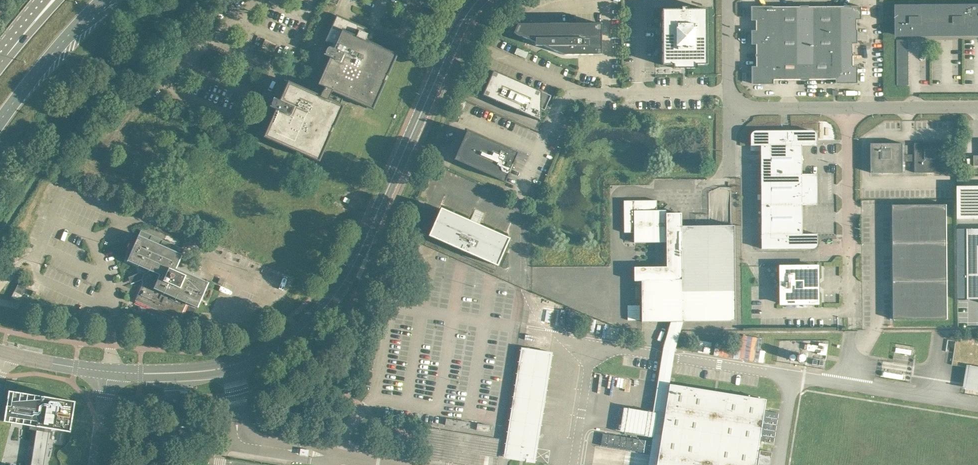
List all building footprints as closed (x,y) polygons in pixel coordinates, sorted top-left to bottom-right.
[(923,6),(924,3),(923,3),(923,4),(910,3),(910,1),(910,6),(897,6),(897,35),(897,33),(916,33),(916,35),(977,34),(977,5),(923,6)] [(753,7),(753,15),(753,20),(757,20),(757,27),(807,27),(807,6),(753,7)] [(807,27),(858,27),(857,19),(862,19),(862,15),(862,6),(807,6),(807,27)] [(696,68),(696,64),(707,64),(706,9),(687,9),(687,7),(681,7),(681,9),(662,9),(662,64),(673,64),(673,68),(696,68)] [(323,70),(317,85),(323,88),(343,96),(343,97),(368,108),(373,110),(386,81),(384,80),(386,75),(388,76),(398,54),(398,53),(372,42),(375,34),(376,32),(336,14),(324,41),(331,44),(330,47),(329,47),(328,47),(327,48),(324,54),(323,54),(329,56),(323,70)] [(513,32),(534,42),(534,46),(542,45),(564,55),(601,54),(601,51),(600,23),(517,24),(513,32)] [(757,44),(757,58),(807,58),(807,27),(757,27),(757,31),(753,31),(753,44),(757,44)] [(807,58),(854,58),(854,43),(858,43),(858,30),(858,27),(807,27),(807,58)] [(897,85),(909,85),(909,39),(897,40),(897,85)] [(807,79),(807,58),(757,58),(757,67),(753,67),(753,71),(753,84),(774,84),(774,80),(807,79)] [(858,66),(854,66),(854,58),(807,58),(807,79),(837,79),(837,83),(858,83),(858,73),(858,70),(858,66)] [(539,118),(539,109),(541,109),(544,111),(544,110),(550,96),(543,93),(540,91),(492,70),(481,95),(540,121),(540,118),(539,118)] [(269,121),(262,137),(263,137),(291,150),(318,161),(319,162),(332,133),(330,132),(332,127),(334,128),(344,105),(342,105),(340,104),(343,97),(343,96),(323,88),(322,89),(323,89),(323,90),(322,92),(321,92),(320,95),(287,80),(284,87),(278,100),(276,99),(275,99),(274,99),(273,99),(273,100),(270,106),(269,106),(275,109),(269,121)] [(504,181),(514,159),(507,156),(510,149),(466,130),(453,159),(504,181)] [(801,204),(815,204),(816,204),(816,174),(801,174),(801,145),(811,145),(811,144),(811,141),(812,141),(813,140),(814,140),(814,139),(815,138),(816,137),(816,136),(816,135),(816,134),(815,133),(815,132),(814,131),(813,131),(812,130),(811,130),(755,131),(754,131),(753,131),(752,132),(751,133),(751,134),(750,135),(750,136),(750,145),(750,150),(760,150),(761,248),(812,248),(813,248),(814,247),(815,247),(815,246),(816,246),(816,245),(816,244),(817,244),(817,243),(817,242),(817,241),(816,241),(816,240),(815,239),(814,238),(813,238),(812,237),(811,237),(811,234),(812,234),(802,234),(801,204)] [(909,161),(909,154),(903,154),(903,143),(871,143),(871,173),(903,173),(903,161),(909,161)] [(915,154),(909,154),(909,161),(914,161),(915,172),(946,172),(946,143),(915,143),(915,154)] [(958,185),(958,219),(977,219),(977,185),(958,185)] [(666,215),(666,214),(665,210),(656,210),(656,200),(623,200),(624,232),(634,232),(634,242),(666,242),(666,266),(636,267),(636,281),(641,280),(641,321),(735,320),(734,225),(681,226),(681,214),(666,215)] [(893,243),(896,243),(947,242),(947,204),(893,205),(893,206),(896,206),(896,223),(893,223),(893,243)] [(509,238),(481,225),(440,207),(438,211),(437,210),(437,211),(438,211),(428,235),(498,266),(497,265),(509,238)] [(958,228),(958,299),(977,299),(977,228),(958,228)] [(147,273),(144,274),(143,277),(142,279),(142,280),(143,282),(139,291),(135,300),(168,314),(179,319),(186,302),(197,307),(196,307),(197,308),(201,300),(209,282),(208,282),(208,281),(207,282),(176,268),(182,254),(183,250),(184,250),(184,249),(183,250),(179,248),(140,231),(141,230),(140,230),(138,235),(127,260),(128,261),(128,260),(149,269),(147,273)] [(947,280),(947,242),(896,243),(896,261),(893,261),(893,281),(897,281),(947,280)] [(780,303),(815,303),(817,303),(817,288),(814,288),(814,281),(817,281),(816,266),(779,266),(780,303)] [(948,319),(947,280),(897,281),(897,299),(893,299),(893,319),(948,319)] [(19,283),(15,290),(23,294),(27,287),(21,284),(19,283)] [(23,294),(15,290),(11,297),(19,301),(23,294)] [(627,304),(628,320),(640,319),(640,304),(627,304)] [(760,349),(762,337),(742,334),(740,348),(735,348),(733,358),(764,362),(766,350),(760,349)] [(553,351),(521,346),(503,457),(535,463),(553,351)] [(977,389),(977,366),(968,365),(966,389),(977,389)] [(50,428),(69,431),(70,429),(72,418),(74,401),(24,393),(25,383),(6,380),(6,381),(4,389),(1,401),(0,404),(0,464),(1,464),(12,422),(37,426),(34,446),(28,445),(28,446),(29,446),(27,455),(26,456),(32,457),(31,464),(44,464),(50,428)] [(765,399),(669,383),(660,438),(658,450),(650,449),(651,441),(603,433),(601,445),(649,453),(649,454),(658,455),(656,464),(755,464),(765,399)] [(446,418),(445,425),(469,428),(470,422),(446,418)] [(477,423),(476,430),(488,432),(489,425),(477,423)]
